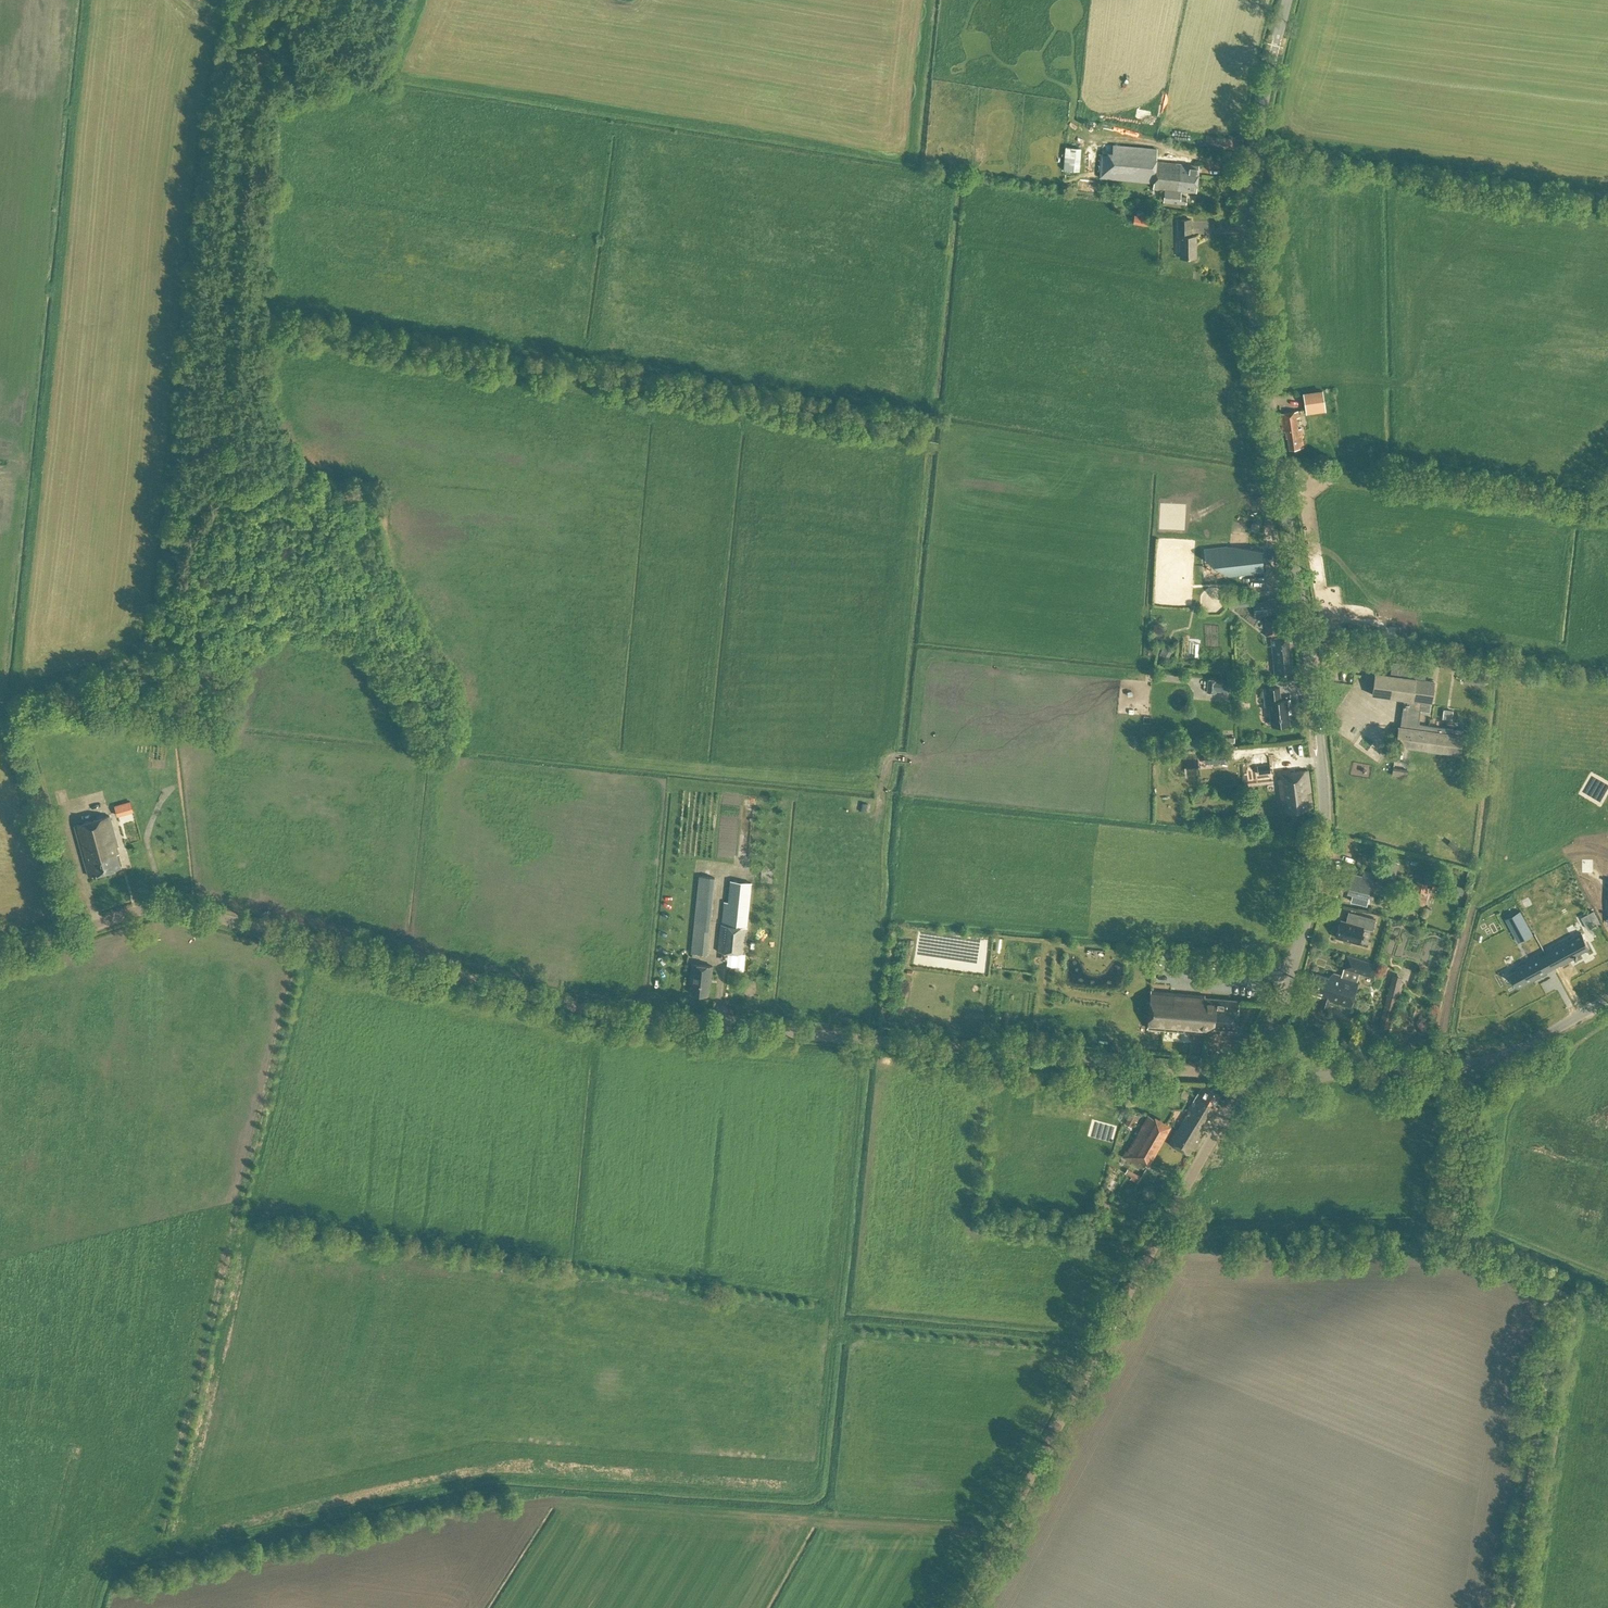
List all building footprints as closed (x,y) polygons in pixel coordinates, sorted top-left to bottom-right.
[(1179,197),(1180,191),(1195,193),(1198,167),(1156,162),(1157,151),(1114,145),(1113,155),(1103,154),(1100,177),(1154,183),(1153,188),(1163,189),(1162,202),(1184,204),(1185,197),(1179,197)] [(1065,146),(1063,169),(1079,170),(1081,148),(1065,146)] [(1133,223),(1152,226),(1153,216),(1145,215),(1146,210),(1137,209),(1136,214),(1134,214),(1133,223)] [(1178,219),(1178,240),(1181,240),(1181,258),(1197,258),(1197,236),(1191,236),(1191,219),(1178,219)] [(1303,392),(1306,413),(1326,410),(1322,389),(1303,392)] [(1290,449),(1304,447),(1299,412),(1281,415),(1283,433),(1286,432),(1287,439),(1289,438),(1290,449)] [(1227,559),(1229,575),(1263,572),(1259,549),(1226,546),(1204,548),(1205,557),(1210,561),(1227,559)] [(1228,604),(1246,604),(1246,593),(1229,593),(1228,604)] [(1276,599),(1253,601),(1254,615),(1278,613),(1276,599)] [(1287,638),(1279,639),(1278,636),(1279,636),(1277,619),(1264,621),(1266,637),(1272,637),(1273,640),(1270,640),(1274,676),(1291,674),(1287,638)] [(1429,715),(1430,707),(1434,680),(1427,679),(1428,670),(1401,666),(1399,680),(1376,676),(1373,697),(1406,702),(1402,728),(1402,729),(1400,729),(1397,746),(1399,746),(1434,751),(1461,755),(1464,733),(1434,729),(1420,727),(1422,714),(1429,715)] [(1229,679),(1207,677),(1206,691),(1214,691),(1214,689),(1228,690),(1229,679)] [(1287,711),(1290,711),(1289,701),(1280,702),(1278,689),(1263,691),(1265,708),(1269,708),(1271,728),(1289,726),(1287,711)] [(1453,711),(1444,709),(1442,719),(1451,720),(1453,711)] [(1206,746),(1205,736),(1188,737),(1188,747),(1206,746)] [(1212,762),(1224,762),(1223,750),(1211,751),(1212,762)] [(1269,764),(1257,766),(1258,773),(1270,772),(1269,764)] [(1288,813),(1312,810),(1308,772),(1291,774),(1288,772),(1278,773),(1281,798),(1286,801),(1288,813)] [(116,806),(127,844),(141,840),(129,802),(116,806)] [(851,802),(851,810),(871,811),(871,802),(851,802)] [(120,846),(111,814),(75,825),(89,876),(120,867),(117,854),(119,853),(117,847),(120,846)] [(1370,857),(1358,854),(1357,862),(1369,865),(1370,857)] [(1387,867),(1379,865),(1376,877),(1384,879),(1387,867)] [(1348,891),(1353,892),(1351,900),(1367,904),(1368,896),(1366,895),(1371,874),(1363,871),(1362,876),(1352,874),(1348,891)] [(715,877),(700,875),(699,875),(695,919),(691,952),(708,954),(715,877)] [(746,927),(751,884),(751,883),(730,880),(728,902),(724,901),(722,923),(721,923),(718,950),(744,953),(747,927),(746,927)] [(1430,883),(1417,880),(1411,900),(1424,904),(1430,883)] [(1464,887),(1457,885),(1455,891),(1463,893),(1464,887)] [(1533,934),(1526,920),(1520,910),(1508,917),(1514,927),(1521,940),(1533,934)] [(1343,939),(1342,941),(1350,943),(1351,941),(1359,943),(1363,926),(1372,929),(1376,918),(1359,913),(1356,925),(1340,920),(1335,937),(1343,939)] [(1581,931),(1551,948),(1560,965),(1578,955),(1577,953),(1590,946),(1581,931)] [(1518,970),(1510,974),(1518,988),(1548,971),(1538,954),(1516,967),(1518,970)] [(1595,954),(1531,984),(1542,1005),(1605,976),(1595,954)] [(1373,978),(1378,966),(1349,956),(1342,976),(1334,973),(1330,979),(1316,974),(1310,992),(1325,997),(1320,1011),(1326,1014),(1330,1001),(1350,1008),(1361,974),(1373,978)] [(710,984),(712,967),(712,966),(692,964),(690,982),(691,982),(690,993),(707,995),(708,984),(710,984)] [(1402,976),(1393,973),(1379,1024),(1390,1027),(1403,981),(1401,981),(1402,976)] [(1237,1030),(1240,1003),(1204,1000),(1204,997),(1151,993),(1148,1029),(1208,1035),(1216,1028),(1237,1030)] [(1206,1085),(1191,1112),(1192,1113),(1191,1115),(1190,1116),(1189,1116),(1189,1117),(1188,1117),(1188,1118),(1187,1119),(1187,1120),(1187,1121),(1181,1132),(1180,1131),(1172,1145),(1189,1156),(1193,1150),(1195,1152),(1206,1132),(1203,1130),(1206,1124),(1210,1126),(1215,1117),(1214,1116),(1218,1108),(1217,1107),(1223,1095),(1206,1085)] [(1131,1111),(1125,1122),(1132,1126),(1138,1115),(1131,1111)] [(1148,1164),(1171,1124),(1155,1115),(1153,1120),(1147,1116),(1127,1151),(1126,1150),(1122,1156),(1143,1169),(1146,1163),(1148,1164)] [(1130,1170),(1128,1174),(1135,1178),(1137,1174),(1130,1170)]
